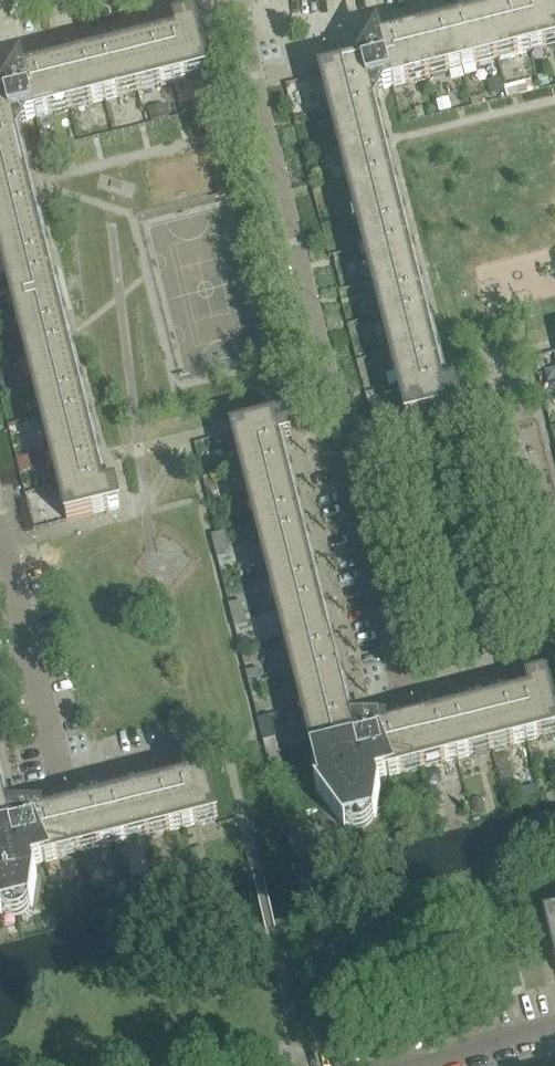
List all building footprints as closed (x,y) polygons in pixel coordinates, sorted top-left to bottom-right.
[(321,77),(407,422),(462,409),(456,388),(444,391),(370,93),(554,47),(554,0),(534,0),(536,6),(384,45),(375,40),(361,63),(361,64),(362,65),(363,66),(321,77)] [(179,38),(26,77),(18,71),(4,95),(6,96),(6,98),(0,99),(0,251),(68,522),(122,508),(117,488),(105,491),(13,125),(210,75),(196,21),(176,26),(179,38)] [(547,76),(538,78),(541,89),(550,87),(547,76)] [(502,80),(489,83),(491,95),(505,92),(502,80)] [(449,100),(437,102),(440,112),(451,109),(449,100)] [(166,107),(149,111),(152,123),(169,119),(166,107)] [(428,108),(426,111),(427,115),(430,117),(434,116),(436,113),(435,109),(432,107),(428,108)] [(280,444),(292,441),(287,420),(233,434),(318,775),(320,774),(323,789),(318,790),(317,790),(316,790),(345,829),(346,828),(375,821),(376,821),(381,788),(380,788),(378,779),(388,776),(389,778),(554,735),(554,705),(549,679),(528,684),(531,697),(379,735),(378,730),(378,725),(357,725),(351,727),(280,444)] [(212,536),(215,548),(228,545),(225,533),(212,536)] [(228,545),(215,548),(218,560),(231,557),(228,545)] [(242,602),(229,605),(232,617),(245,614),(242,602)] [(248,626),(245,614),(232,617),(235,629),(248,626)] [(259,670),(246,673),(249,685),(262,682),(259,670)] [(265,693),(262,682),(249,685),(252,697),(265,693)] [(264,742),(267,754),(279,751),(276,739),(264,742)] [(282,762),(279,751),(267,754),(269,766),(282,762)] [(185,771),(188,783),(36,821),(34,816),(34,811),(14,812),(8,813),(0,781),(0,914),(2,916),(3,915),(31,908),(33,908),(38,875),(37,874),(34,865),(45,863),(45,864),(228,818),(217,776),(208,778),(205,766),(185,771)] [(475,800),(473,804),(475,811),(478,814),(483,812),(484,808),(483,802),(480,799),(475,800)] [(546,925),(554,960),(554,923),(546,925)]
